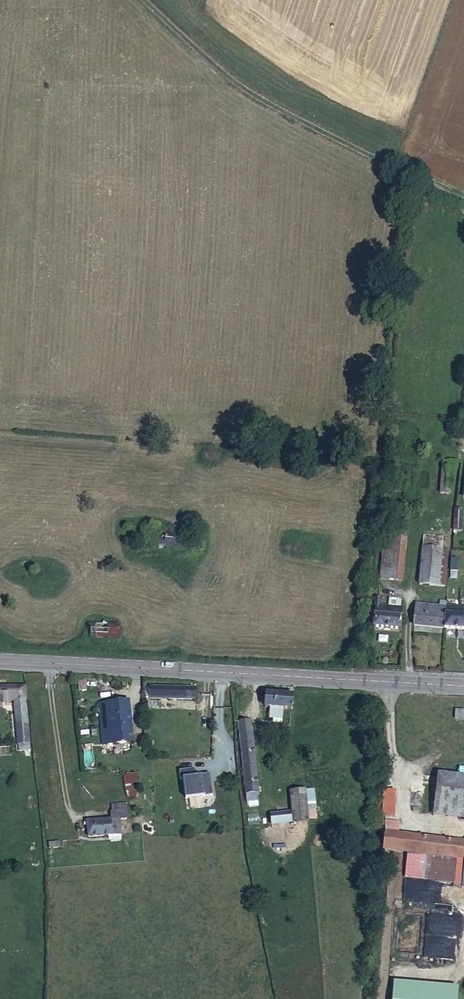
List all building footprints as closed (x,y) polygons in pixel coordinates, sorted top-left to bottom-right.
[(454,469),(455,461),(444,460),(443,468),(451,469),(454,469)] [(449,494),(451,469),(443,468),(441,468),(439,494),(449,494)] [(462,530),(463,511),(455,510),(454,530),(462,530)] [(198,541),(183,539),(183,534),(130,528),(131,523),(121,522),(119,544),(198,553),(198,541)] [(402,584),(405,536),(383,534),(379,582),(402,584)] [(444,589),(446,556),(440,556),(441,538),(424,538),(418,587),(444,589)] [(400,633),(401,611),(400,611),(389,610),(378,608),(378,594),(370,593),(368,617),(371,618),(370,631),(400,633)] [(444,610),(445,603),(439,603),(437,609),(416,607),(414,629),(442,632),(444,610)] [(444,610),(442,632),(463,633),(463,611),(444,610)] [(114,640),(115,627),(89,626),(89,639),(114,640)] [(19,695),(0,695),(0,709),(11,709),(17,761),(29,760),(22,709),(19,708),(19,695)] [(193,713),(193,698),(146,696),(145,710),(193,713)] [(290,719),(290,704),(263,704),(263,718),(269,718),(269,728),(283,728),(283,719),(290,719)] [(131,751),(125,711),(95,715),(99,756),(131,751)] [(459,733),(459,716),(450,716),(449,732),(459,733)] [(254,811),(247,730),(230,730),(230,736),(235,736),(242,811),(254,811)] [(124,774),(126,798),(139,796),(137,772),(124,774)] [(436,776),(434,815),(463,816),(463,777),(436,776)] [(206,806),(204,783),(194,784),(194,786),(188,786),(188,778),(173,779),(173,788),(177,788),(178,808),(206,806)] [(399,832),(399,820),(395,820),(396,786),(388,786),(388,817),(386,817),(385,830),(399,832)] [(304,826),(303,801),(287,802),(287,821),(288,826),(304,826)] [(121,846),(120,830),(124,830),(124,821),(110,821),(110,830),(85,831),(86,847),(121,846)] [(288,826),(287,821),(266,822),(266,833),(288,831),(288,826)] [(458,856),(460,838),(399,832),(385,830),(385,847),(409,850),(458,856)] [(62,857),(61,850),(45,853),(46,861),(62,857)] [(457,859),(458,856),(409,850),(406,875),(454,879),(457,859)] [(428,912),(427,930),(433,930),(433,932),(449,933),(450,906),(439,906),(439,913),(428,912)] [(459,989),(395,982),(393,998),(458,998),(459,989)]
